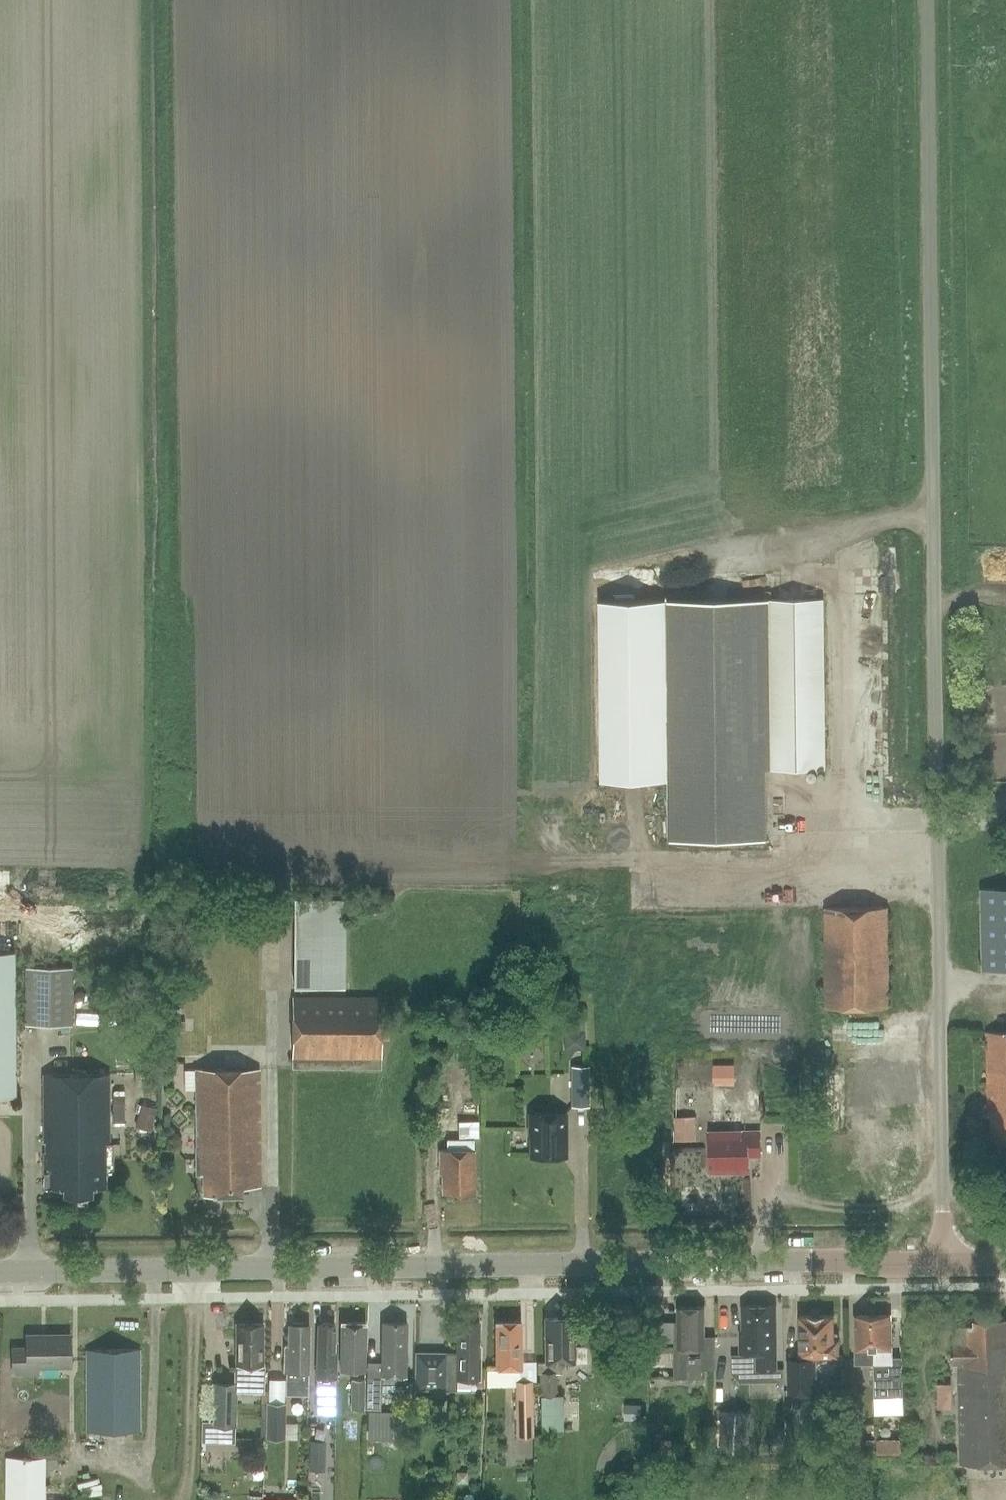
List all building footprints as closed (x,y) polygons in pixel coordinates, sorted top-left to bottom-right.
[(669,776),(669,841),(768,840),(768,769),(826,769),(824,599),(604,602),(606,777),(669,776)] [(1005,969),(1005,888),(981,889),(983,969),(1005,969)] [(347,897),(295,897),(295,987),(347,987),(347,897)] [(891,1007),(890,907),(825,908),(825,1007),(891,1007)] [(16,1096),(15,952),(0,952),(0,1096),(16,1096)] [(73,967),(26,967),(26,1025),(73,1025),(73,967)] [(383,1068),(383,996),(293,996),(293,1068),(383,1068)] [(589,1046),(588,1014),(568,1015),(569,1047),(589,1046)] [(987,1032),(989,1117),(992,1116),(992,1139),(991,1139),(991,1162),(996,1162),(997,1182),(1005,1182),(1005,1032),(987,1032)] [(715,1062),(714,1080),(737,1081),(737,1063),(715,1062)] [(242,1187),(262,1187),(261,1068),(195,1069),(197,1148),(197,1175),(204,1174),(204,1196),(242,1195),(242,1187)] [(114,1174),(114,1156),(114,1144),(110,1144),(110,1073),(44,1074),(45,1189),(64,1189),(64,1196),(78,1195),(81,1198),(86,1199),(90,1195),(92,1195),(92,1189),(106,1188),(106,1174),(114,1174)] [(590,1106),(589,1078),(572,1078),(573,1106),(590,1106)] [(114,1095),(114,1111),(125,1111),(125,1095),(114,1095)] [(143,1105),(140,1116),(153,1120),(157,1109),(143,1105)] [(529,1134),(532,1134),(533,1134),(533,1157),(565,1157),(565,1114),(529,1114),(529,1134)] [(675,1117),(675,1141),(696,1140),(696,1117),(675,1117)] [(443,1194),(475,1193),(474,1123),(459,1123),(460,1140),(447,1140),(447,1150),(440,1150),(440,1174),(443,1174),(443,1194)] [(749,1156),(762,1156),(761,1131),(743,1131),(743,1139),(710,1140),(711,1167),(749,1167),(749,1156)] [(777,1368),(777,1352),(776,1306),(744,1307),(744,1331),(741,1331),(742,1352),(757,1352),(757,1368),(777,1368)] [(705,1370),(717,1370),(717,1336),(706,1337),(705,1307),(679,1307),(679,1322),(675,1322),(677,1380),(705,1379),(705,1370)] [(815,1358),(840,1357),(840,1339),(835,1339),(835,1315),(801,1316),(802,1360),(790,1360),(791,1390),(816,1390),(815,1358)] [(857,1364),(875,1364),(874,1315),(856,1315),(857,1364)] [(874,1315),(875,1364),(875,1397),(904,1396),(903,1357),(893,1357),(892,1315),(874,1315)] [(562,1363),(588,1363),(587,1346),(575,1346),(575,1318),(545,1319),(546,1363),(538,1363),(538,1372),(541,1372),(542,1429),(564,1429),(563,1395),(557,1395),(557,1372),(562,1372),(562,1363)] [(961,1449),(962,1465),(1005,1464),(1005,1318),(976,1319),(976,1326),(959,1326),(959,1342),(952,1342),(953,1364),(959,1364),(961,1449)] [(673,1338),(672,1320),(657,1321),(658,1339),(673,1338)] [(481,1380),(482,1346),(479,1344),(480,1322),(458,1321),(456,1380),(481,1380)] [(497,1370),(522,1369),(522,1321),(497,1322),(497,1370)] [(366,1370),(366,1322),(342,1322),(341,1370),(366,1370)] [(407,1377),(408,1323),(383,1322),(382,1376),(407,1377)] [(264,1365),(263,1323),(237,1324),(237,1366),(237,1384),(215,1384),(214,1421),(202,1421),(202,1443),(236,1443),(236,1421),(237,1421),(237,1402),(237,1391),(261,1391),(263,1391),(263,1384),(264,1365)] [(309,1387),(310,1325),(306,1325),(306,1323),(293,1323),(293,1325),(290,1325),(289,1345),(286,1345),(285,1371),(287,1371),(286,1387),(309,1387)] [(319,1414),(336,1414),(337,1351),(335,1348),(335,1325),(318,1324),(317,1384),(320,1384),(319,1414)] [(39,1366),(72,1365),(71,1334),(27,1335),(27,1348),(13,1348),(13,1374),(39,1373),(39,1366)] [(143,1435),(143,1350),(88,1350),(87,1435),(143,1435)] [(352,1379),(352,1409),(366,1410),(366,1379),(352,1379)] [(381,1379),(366,1379),(366,1410),(366,1421),(378,1421),(379,1410),(380,1410),(381,1379)] [(517,1437),(534,1437),(533,1381),(516,1381),(517,1437)] [(939,1407),(953,1407),(954,1382),(940,1382),(939,1407)] [(287,1405),(263,1404),(261,1438),(286,1439),(287,1405)] [(631,1405),(630,1420),(642,1420),(643,1406),(631,1405)] [(751,1412),(723,1411),(720,1450),(750,1452),(751,1412)] [(59,1436),(27,1437),(28,1458),(5,1458),(5,1499),(46,1499),(46,1459),(60,1459),(60,1448),(59,1436)] [(858,1436),(858,1451),(876,1451),(876,1436),(858,1436)] [(879,1440),(879,1452),(901,1453),(901,1440),(879,1440)] [(311,1442),(310,1469),(325,1470),(326,1442),(311,1442)]
